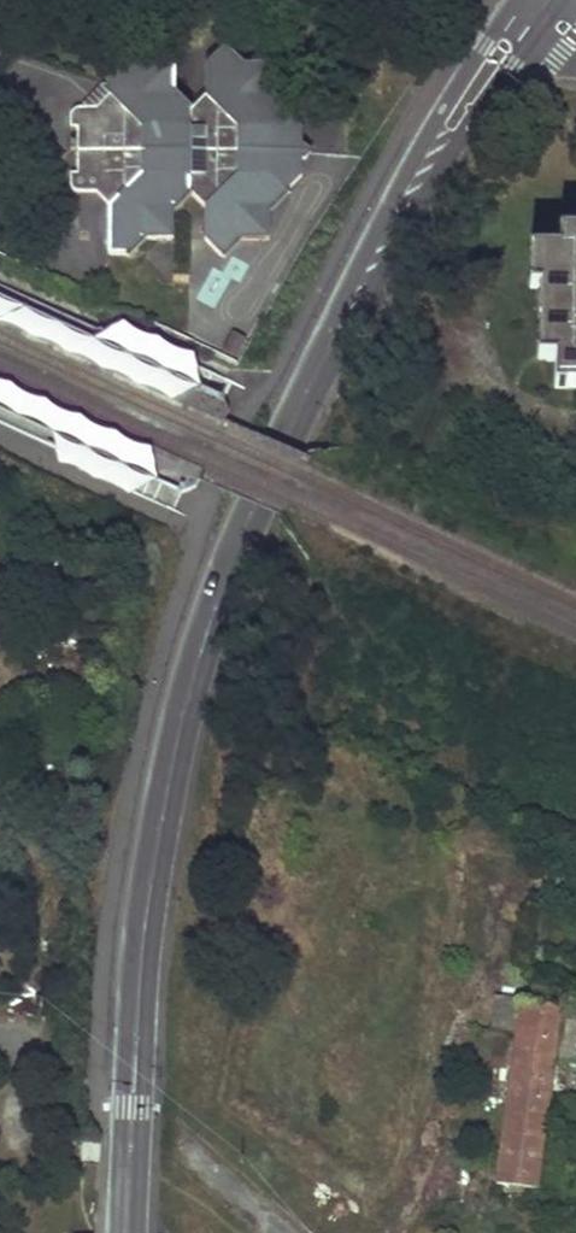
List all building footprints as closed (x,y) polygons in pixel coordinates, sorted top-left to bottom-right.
[(101,112),(77,112),(74,116),(74,130),(81,131),(80,175),(73,175),(74,186),(75,191),(82,193),(100,195),(110,206),(111,255),(126,256),(142,241),(176,241),(177,210),(192,198),(207,209),(208,242),(225,257),(242,242),(247,243),(274,215),(273,207),(303,178),(303,160),(309,157),(308,150),(304,146),(304,130),(271,97),(270,89),(246,66),(241,65),(225,50),(208,66),(206,99),(193,112),(176,97),(177,65),(146,64),(130,49),(111,49),(111,98),(101,112)] [(540,252),(540,290),(548,289),(548,324),(547,360),(555,360),(554,387),(575,388),(575,235),(560,235),(560,253),(540,252)] [(540,252),(532,252),(530,291),(540,290),(540,252)] [(548,289),(540,290),(538,324),(548,324),(548,289)] [(522,1004),(498,1187),(519,1189),(535,1191),(559,1009),(522,1004)]
